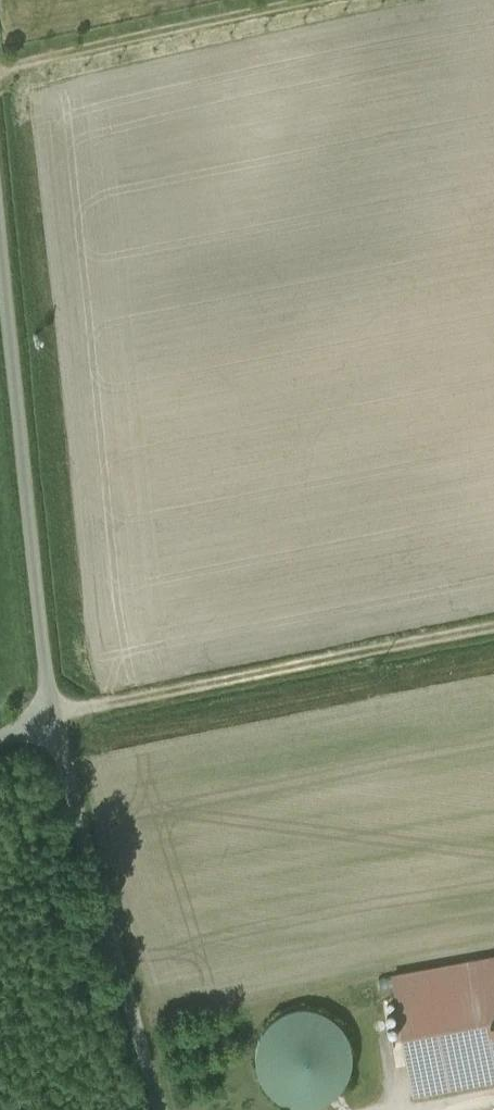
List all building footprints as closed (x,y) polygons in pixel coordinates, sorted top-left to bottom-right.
[(395,979),(415,1094),(493,1079),(493,959),(395,979)] [(316,1005),(305,1004),(288,1006),(279,1011),(262,1027),(255,1043),(255,1062),(261,1078),(268,1087),(286,1100),(309,1103),(326,1098),(337,1090),(349,1074),(354,1050),(349,1033),(344,1024),(332,1012),(316,1005)]
